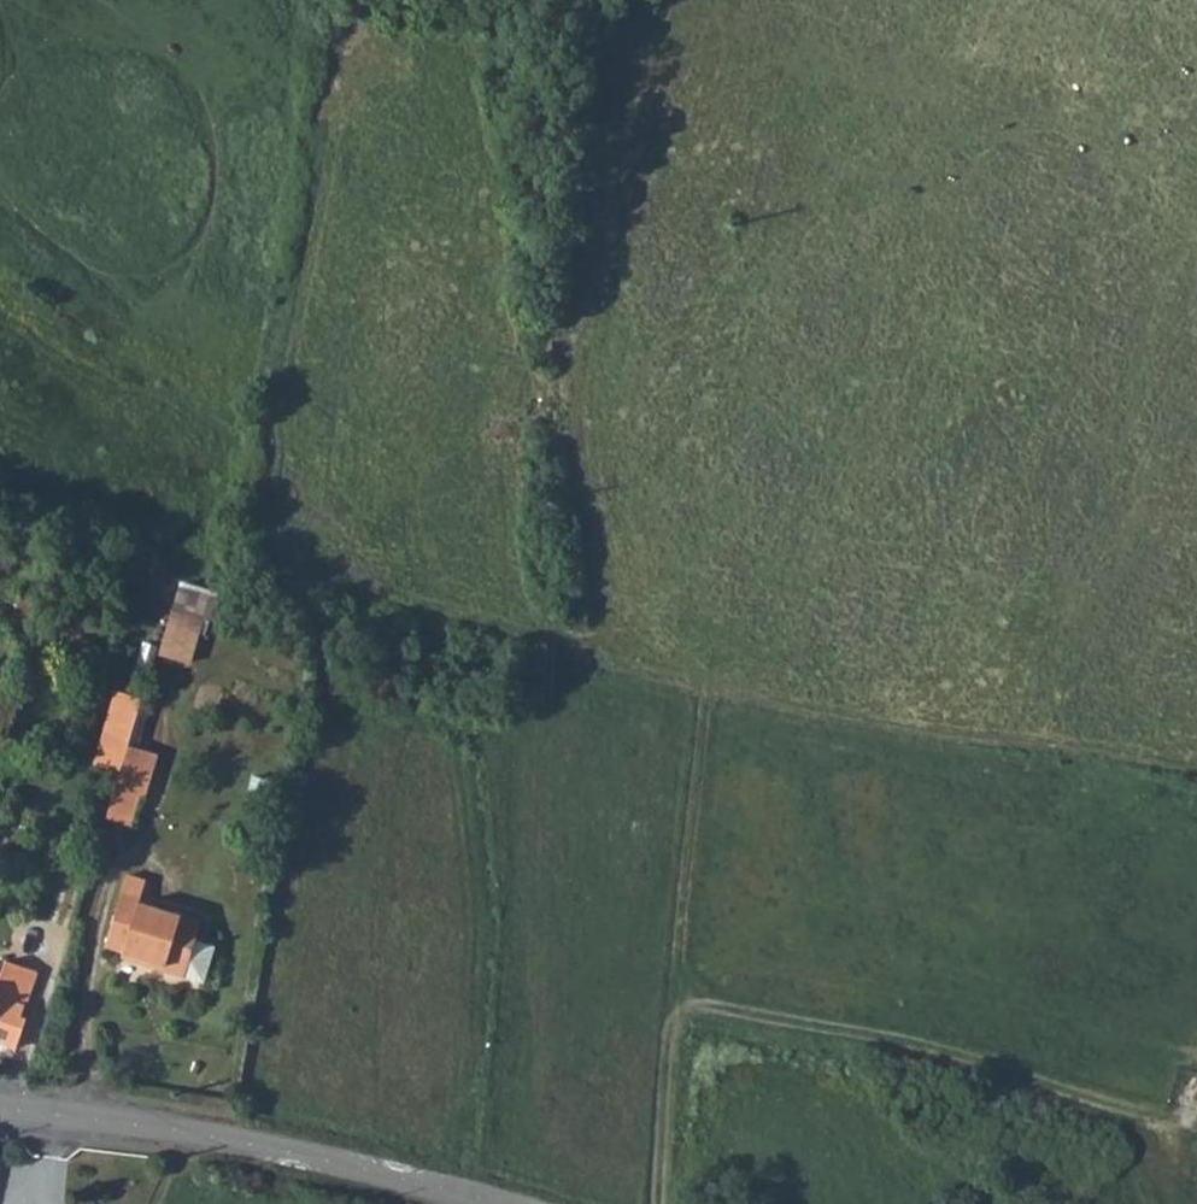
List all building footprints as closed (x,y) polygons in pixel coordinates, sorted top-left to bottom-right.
[(164,653),(199,662),(218,587),(183,578),(164,653)] [(134,727),(142,699),(115,690),(106,719),(134,727)] [(129,745),(134,727),(106,719),(93,765),(120,773),(129,745)] [(160,754),(129,745),(120,773),(107,817),(133,824),(141,797),(147,798),(160,754)] [(141,901),(146,880),(128,875),(105,947),(139,957),(138,962),(203,981),(213,946),(194,940),(200,919),(141,901)] [(6,960),(0,975),(0,1040),(15,1045),(25,1017),(20,1015),(35,971),(6,960)]
